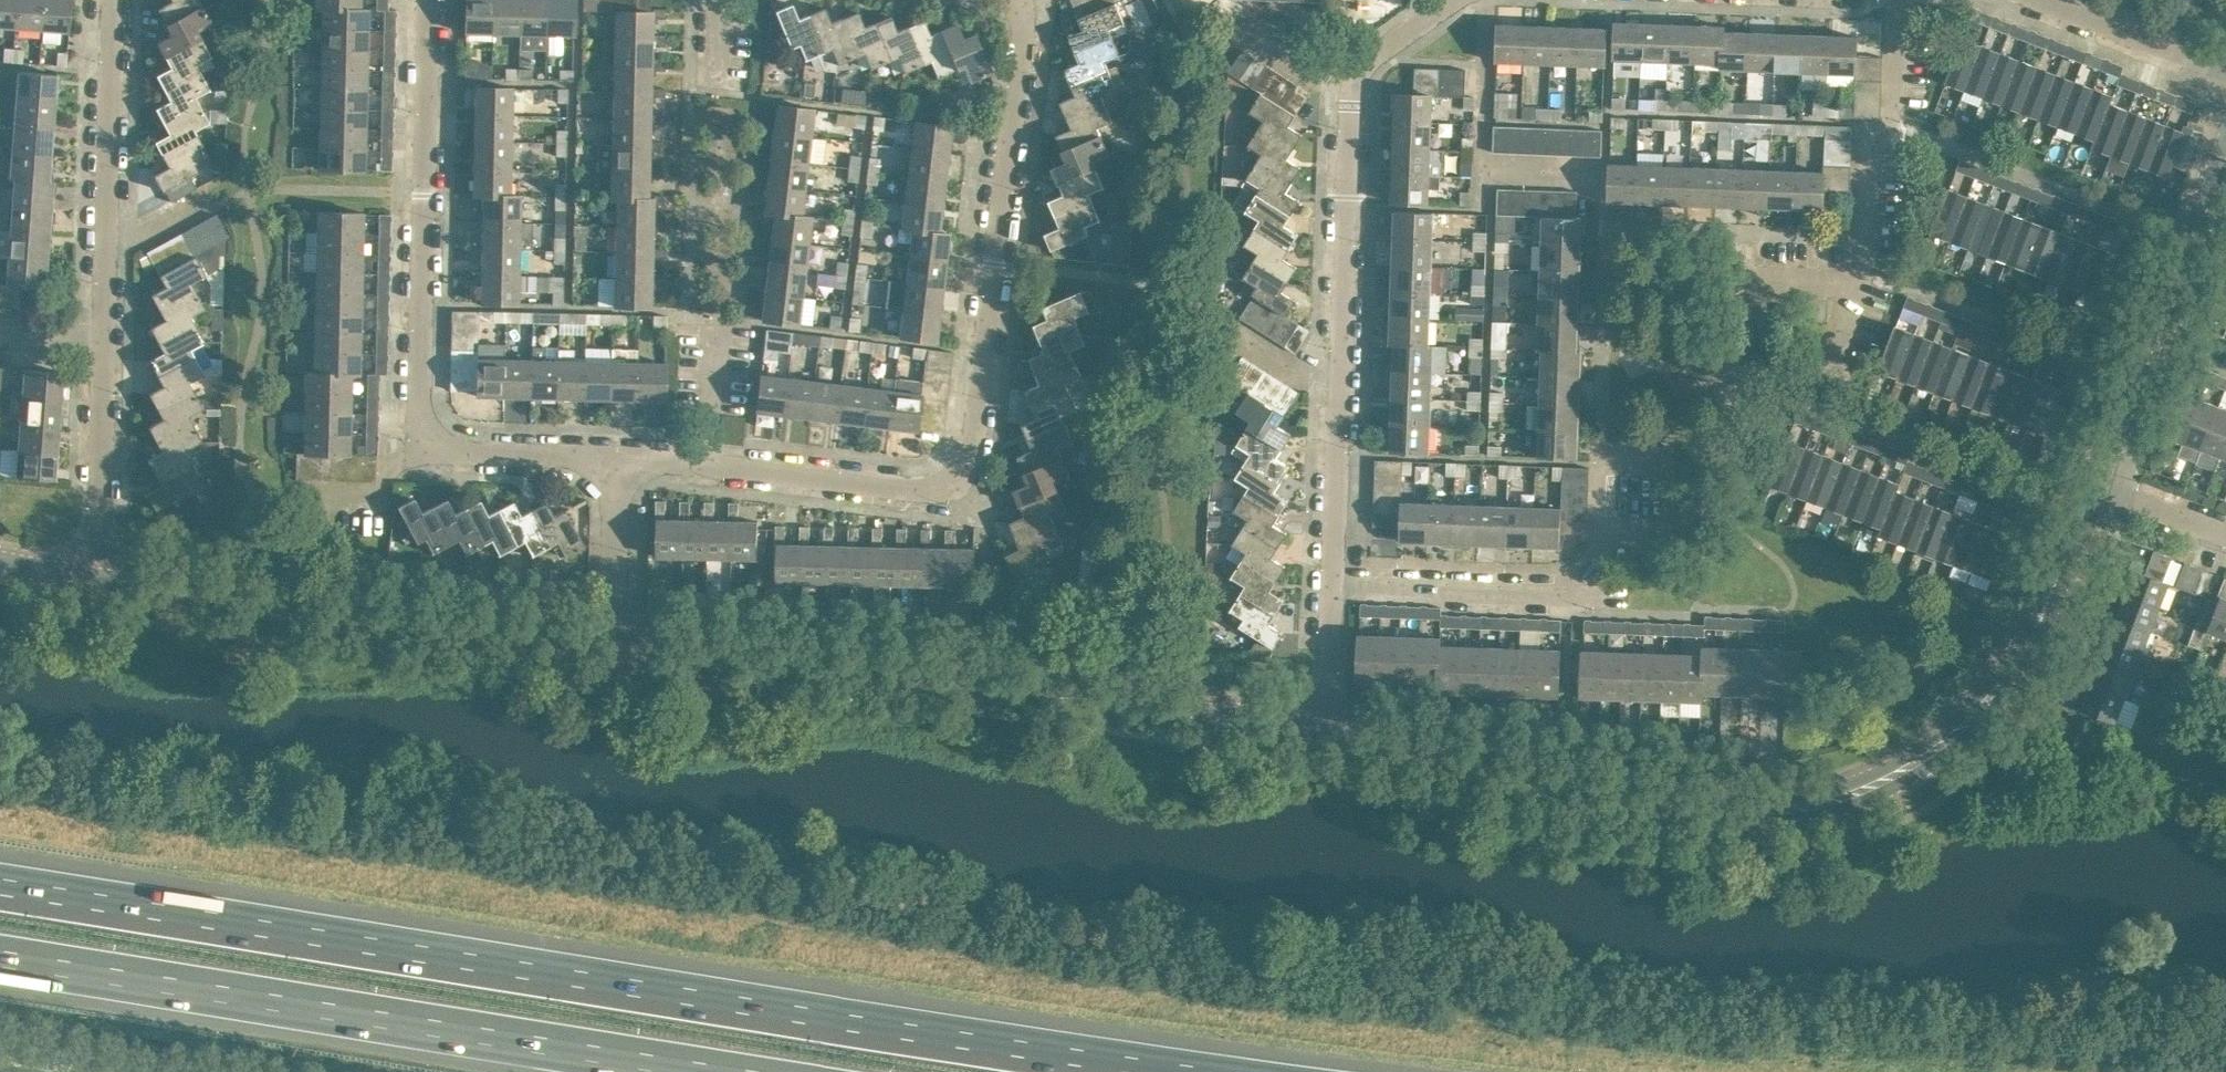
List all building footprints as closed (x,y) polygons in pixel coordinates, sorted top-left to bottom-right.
[(16,26),(18,0),(0,0),(0,25),(16,26)] [(16,26),(42,28),(44,0),(18,0),(16,26)] [(42,28),(69,30),(71,0),(44,0),(42,28)] [(172,0),(158,8),(166,23),(202,4),(199,0),(172,0)] [(314,8),(322,8),(360,8),(361,0),(314,0),(314,8)] [(388,0),(377,0),(377,10),(388,10),(388,0)] [(465,32),(493,33),(494,0),(466,0),(465,32)] [(520,0),(494,0),(493,33),(519,33),(520,0)] [(547,0),(520,0),(519,33),(546,34),(547,0)] [(574,0),(547,0),(546,34),(574,35),(574,0)] [(597,0),(583,0),(583,11),(596,11),(597,0)] [(610,0),(597,0),(596,11),(610,11),(610,0)] [(623,0),(610,0),(610,11),(615,11),(615,10),(623,10),(623,0)] [(637,0),(623,0),(623,10),(637,11),(637,0)] [(650,11),(650,8),(650,0),(637,0),(637,11),(650,11)] [(1091,12),(1086,0),(1072,0),(1079,18),(1091,12)] [(1101,0),(1086,0),(1091,12),(1104,7),(1101,0)] [(1069,35),(1075,51),(1113,36),(1125,31),(1127,27),(1116,2),(1104,7),(1091,12),(1079,18),(1084,29),(1069,35)] [(825,51),(809,14),(798,19),(792,3),(775,10),(790,48),(798,45),(804,60),(817,55),(825,51)] [(157,41),(165,56),(201,37),(197,31),(212,23),(202,4),(166,23),(172,34),(157,41)] [(824,7),(809,14),(825,51),(817,55),(824,70),(836,72),(837,64),(858,55),(842,18),(831,23),(824,7)] [(360,8),(322,8),(322,27),(368,28),(368,8),(360,8)] [(652,11),(650,11),(637,11),(623,10),(615,10),(615,11),(615,37),(666,38),(666,35),(652,34),(652,17),(666,17),(666,8),(652,8),(652,11)] [(1328,27),(1339,28),(1339,10),(1328,10),(1328,27)] [(1990,26),(1994,16),(1981,10),(1977,21),(1990,26)] [(857,11),(842,18),(858,55),(864,53),(870,68),(891,59),(875,22),(864,27),(857,11)] [(924,63),(908,26),(897,31),(890,15),(875,22),(891,59),(897,57),(903,72),(924,63)] [(384,30),(395,31),(395,16),(384,16),(384,30)] [(2013,22),(1999,18),(1995,28),(2009,33),(2013,22)] [(923,19),(908,26),(924,63),(930,61),(936,75),(951,69),(951,71),(957,68),(941,30),(930,34),(923,19)] [(1614,59),(1641,60),(1642,22),(1615,21),(1614,59)] [(1669,23),(1642,22),(1641,60),(1668,61),(1669,23)] [(957,85),(990,71),(974,34),(962,39),(956,23),(941,30),(957,68),(951,71),(957,85)] [(1525,25),(1498,23),(1497,61),(1524,62),(1525,25)] [(1669,23),(1668,61),(1695,62),(1697,24),(1669,23)] [(1724,26),(1697,24),(1695,62),(1721,63),(1721,69),(1722,69),(1723,31),(1724,26)] [(1552,26),(1525,25),(1524,62),(1551,63),(1552,26)] [(2031,30),(2018,25),(2014,35),(2027,40),(2031,30)] [(1552,26),(1551,63),(1578,64),(1579,27),(1552,26)] [(368,28),(322,27),(321,47),(367,48),(368,28)] [(1606,28),(1579,27),(1578,64),(1605,65),(1606,28)] [(1299,28),(1295,35),(1306,42),(1310,35),(1299,28)] [(1750,32),(1723,31),(1722,69),(1749,70),(1750,32)] [(1777,33),(1750,32),(1749,70),(1775,71),(1777,33)] [(2050,37),(2036,32),(2032,42),(2046,47),(2050,37)] [(1775,71),(1802,72),(1803,34),(1777,33),(1775,71)] [(1830,35),(1803,34),(1802,72),(1829,73),(1830,35)] [(1883,56),(1856,55),(1857,36),(1830,35),(1829,73),(1856,74),(1856,80),(1882,81),(1883,56)] [(383,50),(395,50),(395,36),(384,36),(383,50)] [(1065,68),(1072,85),(1109,69),(1106,62),(1121,56),(1113,36),(1075,51),(1080,62),(1065,68)] [(211,56),(201,37),(165,56),(171,67),(156,75),(165,90),(200,71),(196,64),(211,56)] [(614,64),(665,65),(665,61),(651,61),(652,43),(665,44),(666,38),(615,37),(614,64)] [(1945,81),(1946,81),(1964,88),(1981,45),(1963,38),(1962,37),(1945,81)] [(1152,55),(1152,39),(1136,39),(1135,55),(1152,55)] [(2068,44),(2055,39),(2051,49),(2064,55),(2068,44)] [(1981,45),(1964,88),(1983,95),(2000,52),(1981,45)] [(2087,51),(2074,46),(2069,57),(2083,62),(2087,51)] [(4,47),(3,61),(21,62),(22,48),(4,47)] [(367,48),(321,47),(321,67),(367,69),(367,48)] [(1243,49),(1243,50),(1228,72),(1239,78),(1253,56),(1243,49)] [(57,65),(66,66),(67,53),(58,52),(57,65)] [(2000,52),(1983,95),(2002,102),(2019,59),(2000,52)] [(2105,58),(2092,53),(2088,64),(2101,69),(2105,58)] [(383,70),(394,70),(394,56),(383,56),(383,70)] [(1265,63),(1253,56),(1239,78),(1250,86),(1265,63)] [(2019,59),(2002,102),(2021,110),(2037,66),(2019,59)] [(2120,76),(2121,73),(2124,66),(2111,61),(2107,71),(2120,76)] [(1250,86),(1261,93),(1276,70),(1265,63),(1250,86)] [(613,90),(664,91),(664,88),(651,87),(651,70),(665,70),(665,65),(614,64),(613,90)] [(1115,66),(1109,69),(1117,88),(1122,89),(1134,90),(1133,89),(1129,79),(1129,78),(1124,80),(1122,81),(1115,66)] [(2037,66),(2021,110),(2040,117),(2056,74),(2037,66)] [(367,69),(321,67),(320,88),(366,89),(367,69)] [(477,68),(464,67),(464,77),(477,78),(477,68)] [(1415,67),(1414,94),(1433,94),(1438,95),(1439,68),(1415,67)] [(505,68),(505,79),(518,79),(519,69),(505,68)] [(1439,68),(1439,81),(1466,83),(1466,70),(1466,69),(1453,69),(1439,68)] [(532,69),(519,69),(518,79),(531,79),(532,69)] [(1109,69),(1072,85),(1076,95),(1061,102),(1068,117),(1105,102),(1102,95),(1117,88),(1109,69)] [(559,70),(559,80),(572,80),(573,70),(559,70)] [(1288,78),(1276,70),(1261,93),(1273,101),(1288,78)] [(54,101),(56,74),(19,71),(17,98),(54,101)] [(155,108),(164,123),(199,104),(196,97),(210,89),(204,78),(200,71),(165,90),(170,100),(155,108)] [(2056,74),(2040,117),(2058,124),(2075,81),(2056,74)] [(2137,91),(2141,80),(2127,75),(2123,86),(2137,91)] [(382,90),(394,90),(394,76),(383,76),(382,90)] [(216,89),(227,89),(227,78),(204,78),(210,89),(216,89)] [(1288,78),(1273,101),(1284,107),(1299,85),(1288,78)] [(1881,93),(1882,81),(1856,80),(1855,92),(1881,93)] [(1439,81),(1438,95),(1452,95),(1465,96),(1466,83),(1439,81)] [(2075,81),(2058,124),(2077,132),(2094,88),(2075,81)] [(815,84),(804,82),(802,95),(813,97),(815,84)] [(2159,88),(2146,83),(2142,93),(2155,98),(2159,88)] [(1310,91),(1299,85),(1284,107),(1296,114),(1311,92),(1310,91)] [(512,87),(475,86),(474,114),(512,115),(512,87)] [(366,89),(320,88),(320,108),(366,109),(366,89)] [(568,88),(557,88),(557,116),(567,116),(568,88)] [(855,88),(853,103),(866,105),(868,91),(868,90),(855,88)] [(2094,88),(2077,132),(2095,138),(2110,103),(2113,95),(2094,88)] [(613,117),(664,118),(664,114),(650,114),(650,96),(664,97),(664,91),(613,90),(613,117)] [(2178,95),(2164,90),(2160,100),(2174,105),(2178,95)] [(868,91),(866,105),(880,106),(881,97),(877,92),(868,91)] [(1881,106),(1881,93),(1855,92),(1855,105),(1881,106)] [(1289,125),(1296,114),(1284,107),(1273,101),(1261,93),(1249,112),(1262,121),(1259,127),(1294,148),(1303,134),(1289,125)] [(1433,94),(1414,94),(1395,93),(1394,120),(1432,122),(1433,94)] [(382,110),(393,110),(393,96),(382,96),(382,110)] [(1475,96),(1465,96),(1465,109),(1475,109),(1475,96)] [(2179,107),(2192,112),(2196,102),(2183,97),(2179,107)] [(17,98),(15,124),(52,127),(54,101),(17,98)] [(1612,98),(1612,107),(1626,108),(1627,98),(1612,98)] [(1639,109),(1666,110),(1667,100),(1640,99),(1639,109)] [(917,100),(915,112),(931,114),(933,102),(917,100)] [(1694,101),(1667,100),(1666,110),(1693,111),(1694,101)] [(1693,111),(1720,112),(1720,102),(1694,101),(1693,111)] [(1057,134),(1064,151),(1102,135),(1099,128),(1113,121),(1105,102),(1068,117),(1072,128),(1057,134)] [(1720,102),(1720,112),(1732,112),(1746,113),(1747,103),(1733,102),(1720,102)] [(1773,114),(1774,104),(1761,103),(1760,113),(1773,114)] [(2110,103),(2095,138),(2092,146),(2111,153),(2128,110),(2110,103)] [(210,122),(199,104),(164,123),(169,133),(154,141),(163,157),(198,137),(195,130),(210,122)] [(813,108),(777,104),(773,131),(810,135),(813,108)] [(1786,104),(1774,104),(1773,114),(1786,114),(1786,104)] [(1826,116),(1827,106),(1814,105),(1813,115),(1826,116)] [(1855,105),(1854,117),(1880,118),(1881,106),(1855,105)] [(1827,106),(1826,116),(1839,116),(1839,106),(1827,106)] [(1508,107),(1495,107),(1495,116),(1508,117),(1508,107)] [(366,109),(320,108),(319,128),(365,129),(366,109)] [(1132,123),(1145,124),(1147,111),(1133,109),(1132,123)] [(1549,119),(1549,109),(1536,109),(1535,118),(1549,119)] [(1549,119),(1561,120),(1561,110),(1549,109),(1549,119)] [(1603,122),(1603,111),(1589,110),(1589,121),(1603,122)] [(2129,160),(2146,117),(2128,110),(2111,153),(2129,160)] [(512,115),(474,114),(474,141),(511,141),(512,115)] [(855,114),(854,127),(864,128),(865,115),(855,114)] [(381,130),(393,130),(393,116),(382,115),(381,130)] [(874,116),(872,129),(894,132),(896,119),(874,116)] [(1624,127),(1625,117),(1612,116),(1611,126),(1624,127)] [(612,143),(663,145),(663,141),(649,140),(650,123),(663,123),(664,118),(613,117),(612,143)] [(2164,124),(2146,117),(2129,160),(2147,167),(2164,124)] [(1653,128),(1666,128),(1666,118),(1653,118),(1653,128)] [(1679,119),(1666,118),(1666,128),(1678,129),(1679,119)] [(1394,120),(1393,147),(1430,148),(1432,122),(1394,120)] [(1706,130),(1719,130),(1719,121),(1707,120),(1706,130)] [(911,147),(948,152),(951,125),(915,121),(911,147)] [(1732,121),(1719,121),(1719,130),(1732,131),(1732,121)] [(1759,132),(1772,132),(1773,123),(1760,122),(1759,132)] [(1786,123),(1773,123),(1772,132),(1785,133),(1786,123)] [(50,154),(52,127),(15,124),(13,151),(50,154)] [(1812,134),(1825,134),(1826,125),(1813,124),(1812,134)] [(2194,128),(2187,126),(2184,125),(2182,131),(2164,124),(2147,167),(2168,175),(2172,164),(2188,170),(2200,140),(2191,136),(2194,128)] [(1507,152),(1508,126),(1494,125),(1493,151),(1507,152)] [(1826,125),(1825,134),(1825,139),(1852,139),(1852,126),(1826,125)] [(1520,153),(1521,126),(1508,126),(1507,152),(1520,153)] [(1534,153),(1535,127),(1521,126),(1520,153),(1534,153)] [(1288,158),(1294,148),(1259,127),(1247,145),(1261,154),(1258,159),(1292,181),(1302,167),(1288,158)] [(1547,154),(1548,127),(1535,127),(1534,153),(1547,154)] [(1561,154),(1562,128),(1548,127),(1547,154),(1561,154)] [(365,129),(319,128),(319,148),(365,149),(365,129)] [(1574,155),(1575,128),(1562,128),(1561,154),(1574,155)] [(1588,155),(1589,129),(1575,128),(1574,155),(1588,155)] [(1588,155),(1601,156),(1602,130),(1589,129),(1588,155)] [(556,130),(556,142),(567,142),(567,130),(556,130)] [(810,135),(773,131),(770,157),(807,161),(810,135)] [(381,150),(392,150),(392,136),(381,135),(381,150)] [(1095,162),(1110,155),(1102,135),(1064,151),(1068,161),(1053,168),(1060,184),(1098,168),(1095,162)] [(164,189),(171,201),(197,187),(190,175),(198,171),(194,163),(209,155),(198,137),(163,157),(168,166),(154,174),(163,190),(164,189)] [(1463,150),(1473,150),(1473,137),(1463,137),(1463,150)] [(1825,153),(1851,153),(1852,139),(1825,139),(1825,153)] [(511,141),(474,141),(473,167),(510,168),(511,141)] [(556,156),(566,156),(567,142),(556,142),(556,156)] [(597,170),(611,170),(662,171),(662,167),(649,167),(649,149),(663,150),(663,145),(612,143),(598,143),(597,170)] [(945,178),(948,152),(911,147),(908,174),(945,178)] [(1392,173),(1429,175),(1430,148),(1393,147),(1392,173)] [(365,149),(319,148),(318,168),(364,170),(365,149)] [(1462,163),(1472,163),(1473,150),(1463,150),(1462,163)] [(13,151),(11,177),(11,178),(15,178),(48,180),(50,154),(13,151)] [(1824,164),(1851,166),(1851,153),(1825,153),(1824,164)] [(859,168),(860,155),(851,154),(849,167),(859,168)] [(380,170),(392,170),(392,156),(381,155),(380,170)] [(867,169),(877,170),(879,157),(869,156),(867,169)] [(807,161),(770,157),(767,184),(804,188),(807,161)] [(1258,159),(1242,184),(1256,193),(1291,215),(1300,200),(1286,191),(1292,181),(1258,159)] [(1976,177),(1980,166),(1966,161),(1962,172),(1976,177)] [(1608,201),(1635,202),(1637,164),(1610,163),(1608,201)] [(1635,202),(1662,203),(1663,165),(1637,164),(1635,202)] [(1797,170),(1796,208),(1823,209),(1823,189),(1850,190),(1851,166),(1824,164),(1824,171),(1797,170)] [(1662,203),(1689,204),(1690,166),(1663,165),(1662,203)] [(1689,204),(1715,205),(1717,167),(1690,166),(1689,204)] [(510,168),(473,167),(472,194),(520,195),(520,194),(510,194),(510,168)] [(847,180),(857,181),(859,168),(849,167),(847,180)] [(1715,205),(1742,206),(1744,168),(1717,167),(1715,205)] [(1064,194),(1049,200),(1056,217),(1093,201),(1090,193),(1106,187),(1098,168),(1060,184),(1064,194)] [(1742,206),(1769,207),(1771,169),(1744,168),(1742,206)] [(1998,174),(1985,168),(1981,179),(1994,184),(1998,174)] [(867,169),(866,182),(876,183),(877,170),(867,169)] [(1797,170),(1771,169),(1769,207),(1796,208),(1797,170)] [(611,197),(649,198),(648,176),(662,176),(662,171),(611,170),(611,197)] [(1391,201),(1428,203),(1429,190),(1439,190),(1440,175),(1429,175),(1392,173),(1391,201)] [(905,201),(942,205),(945,178),(908,174),(905,201)] [(2017,181),(2003,176),(1999,186),(2013,191),(2017,181)] [(53,180),(48,180),(15,178),(13,204),(51,207),(53,180)] [(555,183),(555,196),(565,196),(566,183),(555,183)] [(2035,188),(2022,183),(2018,193),(2031,198),(2035,188)] [(804,188),(767,184),(764,212),(774,213),(811,217),(811,216),(801,215),(804,188)] [(1498,188),(1497,208),(1497,214),(1510,215),(1511,188),(1498,188)] [(1524,189),(1511,188),(1510,215),(1524,215),(1524,189)] [(1931,231),(1950,239),(1966,195),(1948,188),(1931,231)] [(1524,189),(1524,215),(1537,216),(1538,189),(1524,189)] [(1551,190),(1538,189),(1537,216),(1543,216),(1550,216),(1551,190)] [(1551,190),(1550,216),(1563,217),(1564,190),(1551,190)] [(1578,191),(1564,190),(1563,217),(1576,217),(1577,200),(1578,191)] [(2054,195),(2041,190),(2037,200),(2050,205),(2054,195)] [(1461,204),(1471,204),(1471,191),(1461,191),(1461,204)] [(1285,224),(1291,215),(1256,193),(1247,207),(1244,212),(1258,220),(1255,226),(1290,248),(1299,233),(1285,224)] [(520,195),(472,194),(472,195),(483,195),(482,221),(520,222),(520,195)] [(615,224),(666,225),(667,221),(653,221),(653,203),(667,204),(667,195),(653,194),(653,198),(649,198),(611,197),(611,198),(616,198),(615,224)] [(1985,203),(1966,195),(1950,239),(1969,246),(1985,203)] [(565,210),(565,196),(555,196),(554,210),(565,210)] [(2072,202),(2059,197),(2055,208),(2068,213),(2072,202)] [(1234,199),(1227,211),(1244,212),(1247,207),(1234,199)] [(938,232),(942,205),(905,201),(902,227),(938,232)] [(1101,220),(1093,201),(1056,217),(1060,227),(1045,233),(1052,250),(1064,245),(1089,234),(1086,227),(1101,220)] [(1969,246),(1987,253),(2004,210),(1985,203),(1969,246)] [(49,233),(51,207),(13,204),(11,231),(49,233)] [(2091,209),(2078,204),(2074,215),(2087,220),(2091,209)] [(844,207),(843,220),(852,221),(854,208),(844,207)] [(863,209),(861,222),(871,224),(872,210),(863,209)] [(1432,239),(1433,212),(1395,210),(1394,237),(1432,239)] [(2023,217),(2004,210),(1987,253),(2006,260),(2023,217)] [(363,232),(363,214),(363,212),(317,211),(317,212),(316,231),(363,232)] [(2109,216),(2096,211),(2092,222),(2105,227),(2109,216)] [(225,239),(227,238),(229,237),(216,213),(205,220),(217,243),(222,240),(225,239)] [(811,217),(774,213),(771,239),(808,243),(811,217)] [(1120,213),(1119,222),(1134,224),(1135,215),(1120,213)] [(1581,217),(1576,217),(1563,217),(1550,216),(1543,216),(1542,242),(1580,244),(1581,217)] [(2006,260),(2025,268),(2042,224),(2023,217),(2006,260)] [(2128,224),(2115,218),(2111,229),(2124,234),(2128,224)] [(206,249),(217,243),(205,220),(193,226),(206,249)] [(379,234),(390,235),(390,220),(379,220),(379,234)] [(851,235),(852,221),(843,220),(841,234),(851,235)] [(520,222),(482,221),(482,248),(519,249),(520,222)] [(869,237),(871,224),(861,222),(859,236),(869,237)] [(615,251),(666,252),(666,248),(652,248),(653,230),(666,230),(666,225),(615,224),(615,251)] [(1114,224),(1110,260),(1126,262),(1130,226),(1114,224)] [(2060,232),(2042,224),(2025,268),(2044,275),(2060,232)] [(193,226),(181,233),(194,256),(206,249),(193,226)] [(1257,253),(1253,259),(1288,281),(1298,266),(1283,258),(1290,248),(1255,226),(1243,245),(1257,253)] [(2129,236),(2143,241),(2147,231),(2133,226),(2129,236)] [(909,255),(946,259),(949,233),(938,232),(902,227),(901,228),(912,230),(909,255)] [(9,257),(47,260),(49,233),(11,231),(0,230),(0,256),(9,257)] [(316,251),(362,252),(363,232),(316,231),(316,251)] [(1222,231),(1222,244),(1236,244),(1236,231),(1222,231)] [(1474,231),(1474,240),(1487,241),(1487,232),(1474,231)] [(1496,232),(1496,240),(1509,241),(1509,232),(1496,232)] [(2044,275),(2062,282),(2079,239),(2060,232),(2044,275)] [(182,262),(194,256),(181,233),(169,239),(182,262)] [(554,237),(554,249),(564,250),(564,237),(554,237)] [(585,237),(574,237),(573,250),(584,250),(585,237)] [(1432,239),(1394,237),(1393,264),(1431,265),(1432,239)] [(169,239),(158,246),(170,269),(182,262),(169,239)] [(808,243),(771,239),(768,266),(805,270),(808,243)] [(2098,246),(2079,239),(2062,282),(2081,289),(2098,246)] [(222,240),(217,243),(206,249),(194,256),(182,262),(170,269),(159,275),(166,286),(151,294),(159,309),(194,290),(191,284),(222,266),(222,240)] [(378,254),(390,254),(390,240),(379,240),(378,254)] [(1487,251),(1487,241),(1474,240),(1474,250),(1487,251)] [(1509,251),(1509,241),(1496,240),(1496,251),(1509,251)] [(1542,242),(1541,269),(1579,270),(1580,244),(1542,242)] [(158,246),(146,252),(159,275),(170,269),(158,246)] [(2081,289),(2100,297),(2117,253),(2098,246),(2081,289)] [(519,249),(482,248),(481,274),(518,275),(519,249)] [(553,263),(564,264),(564,250),(554,249),(553,263)] [(316,272),(362,273),(362,252),(316,251),(316,272)] [(614,278),(665,279),(665,274),(651,274),(652,256),(666,257),(666,252),(615,251),(614,278)] [(2135,261),(2117,253),(2100,297),(2119,304),(2135,261)] [(943,286),(946,259),(909,255),(905,282),(943,286)] [(44,287),(47,260),(9,257),(7,284),(20,285),(35,287),(44,287)] [(1267,303),(1276,309),(1287,315),(1296,300),(1282,291),(1288,281),(1253,259),(1242,278),(1258,288),(1254,295),(1267,303)] [(378,274),(389,274),(389,260),(378,260),(378,274)] [(836,274),(846,275),(848,261),(838,260),(836,274)] [(855,276),(864,277),(866,264),(856,262),(855,276)] [(1431,265),(1393,264),(1392,291),(1430,292),(1431,265)] [(805,270),(768,266),(764,294),(801,298),(805,270)] [(1578,297),(1579,270),(1541,269),(1540,295),(1578,297)] [(2218,293),(2218,294),(2225,297),(2225,271),(2218,293)] [(315,292),(361,293),(362,273),(316,272),(315,292)] [(518,275),(481,274),(480,302),(518,303),(518,292),(536,292),(536,276),(518,275)] [(836,274),(834,288),(844,289),(846,275),(836,274)] [(553,303),(553,304),(563,304),(564,276),(553,276),(553,303)] [(853,290),(863,291),(864,277),(855,276),(853,290)] [(613,305),(651,306),(651,283),(665,283),(665,279),(614,278),(613,305)] [(377,294),(389,294),(389,280),(378,280),(377,294)] [(902,309),(939,313),(943,286),(905,282),(902,309)] [(20,285),(7,284),(6,311),(19,312),(20,285)] [(1472,284),(1472,294),(1485,294),(1485,285),(1472,284)] [(35,287),(20,285),(19,312),(32,313),(35,287)] [(1494,285),(1494,294),(1507,294),(1507,286),(1494,285)] [(194,290),(159,309),(165,319),(150,327),(158,341),(194,323),(190,317),(205,309),(194,290)] [(1090,310),(1081,290),(1044,306),(1049,318),(1034,324),(1041,340),(1078,324),(1075,317),(1090,310)] [(1430,292),(1392,291),(1391,318),(1429,319),(1430,292)] [(315,312),(361,313),(361,293),(315,292),(315,312)] [(801,298),(764,294),(761,319),(798,324),(798,323),(801,298)] [(1485,304),(1485,294),(1472,294),(1472,303),(1485,304)] [(1507,304),(1507,294),(1494,294),(1494,304),(1507,304)] [(1252,325),(1267,303),(1254,295),(1240,317),(1252,325)] [(1540,295),(1539,322),(1577,323),(1578,297),(1540,295)] [(1923,314),(1927,303),(1914,298),(1910,309),(1923,314)] [(377,314),(388,314),(388,300),(377,300),(377,314)] [(1252,325),(1262,331),(1276,309),(1267,303),(1252,325)] [(1945,310),(1932,305),(1928,316),(1942,321),(1945,310)] [(1484,321),(1485,308),(1456,307),(1455,320),(1484,321)] [(936,340),(939,313),(902,309),(899,336),(936,340)] [(1289,317),(1287,315),(1276,309),(1262,331),(1275,339),(1289,317)] [(452,323),(478,324),(478,311),(452,310),(452,323)] [(492,322),(506,323),(506,311),(492,311),(492,322)] [(520,323),(520,312),(506,311),(506,323),(520,323)] [(314,332),(360,333),(361,313),(315,312),(314,332)] [(545,324),(559,324),(560,313),(546,312),(545,324)] [(1964,318),(1951,312),(1947,323),(1960,328),(1964,318)] [(574,313),(560,313),(559,324),(573,324),(574,313)] [(612,325),(612,314),(600,313),(599,325),(612,325)] [(625,325),(626,314),(612,314),(612,325),(625,325)] [(839,329),(841,316),(831,314),(830,327),(830,328),(839,329)] [(653,325),(666,325),(666,322),(666,315),(653,315),(653,325)] [(858,331),(860,318),(850,317),(848,330),(858,331)] [(1301,324),(1289,317),(1275,339),(1286,346),(1301,324)] [(1429,319),(1391,318),(1390,344),(1395,345),(1433,346),(1433,345),(1428,344),(1429,319)] [(377,334),(388,334),(388,320),(377,320),(377,334)] [(1983,325),(1969,320),(1965,330),(1979,335),(1983,325)] [(1576,350),(1577,323),(1539,322),(1538,349),(1576,350)] [(194,323),(158,341),(164,352),(149,360),(158,376),(193,356),(190,350),(204,342),(194,323)] [(451,337),(478,337),(478,324),(452,323),(451,337)] [(1030,357),(1037,373),(1075,358),(1071,350),(1087,344),(1111,347),(1112,335),(1081,332),(1078,324),(1041,340),(1045,351),(1030,357)] [(1310,330),(1301,324),(1286,346),(1296,352),(1310,330)] [(1878,368),(1879,369),(1897,376),(1914,332),(1897,326),(1895,325),(1878,368)] [(2001,332),(1988,327),(1984,337),(1997,342),(2001,332)] [(779,330),(766,329),(765,338),(778,340),(779,330)] [(314,352),(360,353),(360,333),(314,332),(314,352)] [(1933,340),(1914,332),(1897,376),(1916,383),(1933,340)] [(805,345),(818,346),(819,335),(806,334),(805,345)] [(2020,339),(2007,334),(2003,344),(2016,349),(2020,339)] [(833,337),(819,335),(818,346),(831,348),(833,337)] [(451,337),(451,350),(477,350),(478,337),(451,337)] [(1471,337),(1470,347),(1483,348),(1484,338),(1471,337)] [(1492,348),(1505,348),(1505,339),(1492,338),(1492,348)] [(376,354),(387,354),(388,340),(376,339),(376,354)] [(858,351),(872,353),(873,342),(860,340),(858,351)] [(1933,340),(1916,383),(1935,390),(1951,347),(1933,340)] [(2038,346),(2025,341),(2021,351),(2034,357),(2038,346)] [(886,343),(873,342),(872,353),(885,354),(886,343)] [(897,356),(898,345),(889,344),(888,355),(897,356)] [(1433,346),(1395,345),(1394,371),(1432,373),(1433,346)] [(913,347),(912,358),(925,359),(926,348),(913,347)] [(1483,356),(1483,348),(1470,347),(1470,356),(1483,356)] [(1970,354),(1951,347),(1935,390),(1954,397),(1970,354)] [(610,399),(637,399),(638,362),(638,349),(611,348),(611,361),(610,399)] [(925,359),(925,361),(951,364),(953,351),(926,348),(925,359)] [(1505,357),(1505,348),(1492,348),(1492,357),(1505,357)] [(2057,353),(2044,348),(2040,359),(2053,364),(2057,353)] [(1543,350),(1542,375),(1580,377),(1581,350),(1576,350),(1538,349),(1538,350),(1543,350)] [(477,364),(477,358),(477,350),(451,350),(451,363),(477,364)] [(313,371),(351,373),(359,374),(360,353),(314,352),(313,371)] [(1970,354),(1954,397),(1972,405),(1989,361),(1970,354)] [(2076,360),(2062,355),(2058,366),(2071,371),(2076,360)] [(149,393),(158,409),(193,389),(189,383),(204,375),(202,371),(193,356),(158,376),(163,385),(149,393)] [(1254,363),(1243,356),(1228,379),(1239,386),(1254,363)] [(504,396),(505,359),(477,358),(477,364),(477,377),(477,390),(476,395),(504,396)] [(1083,377),(1075,358),(1037,373),(1041,384),(1026,390),(1033,407),(1070,390),(1067,383),(1083,377)] [(387,374),(387,360),(376,359),(376,374),(379,374),(387,374)] [(531,397),(532,359),(505,359),(504,396),(531,397)] [(557,397),(558,360),(532,359),(531,397),(557,397)] [(584,398),(585,361),(558,360),(557,397),(584,398)] [(220,361),(202,371),(204,375),(220,375),(220,361)] [(610,399),(611,361),(585,361),(584,398),(610,399)] [(949,378),(951,364),(925,361),(923,375),(949,378)] [(2008,369),(1989,361),(1972,405),(1991,412),(2008,369)] [(664,400),(665,363),(638,362),(637,399),(664,400)] [(2077,373),(2090,378),(2094,368),(2081,362),(2077,373)] [(451,363),(450,376),(477,377),(477,364),(451,363)] [(1254,363),(1239,386),(1249,393),(1250,393),(1265,370),(1254,363)] [(2207,381),(2211,371),(2198,366),(2194,376),(2207,381)] [(62,372),(25,369),(23,396),(60,399),(62,372)] [(2010,419),(2026,376),(2008,369),(1991,412),(2010,419)] [(1261,401),(1276,377),(1265,370),(1250,393),(1261,401)] [(305,392),(351,393),(351,373),(313,371),(305,371),(305,392)] [(1432,373),(1394,371),(1393,398),(1431,399),(1432,373)] [(2216,373),(2213,383),(2225,388),(2225,377),(2216,373)] [(756,411),(783,414),(787,377),(760,374),(756,411)] [(923,375),(921,388),(948,391),(949,378),(923,375)] [(1579,404),(1580,377),(1542,375),(1541,402),(1579,404)] [(477,390),(477,377),(450,376),(450,390),(477,390)] [(2045,383),(2026,376),(2010,419),(2029,426),(2045,383)] [(783,414),(809,417),(814,381),(787,377),(783,414)] [(1273,408),(1288,384),(1276,377),(1261,401),(1273,408)] [(367,394),(378,394),(379,380),(367,380),(367,394)] [(809,417),(836,421),(841,384),(814,381),(809,417)] [(2047,433),(2064,390),(2045,383),(2029,426),(2047,433)] [(836,421),(863,424),(867,387),(841,384),(836,421)] [(1284,415),(1299,391),(1288,384),(1273,408),(1284,415)] [(863,424),(890,427),(894,390),(867,387),(863,424)] [(921,388),(921,394),(920,401),(946,404),(948,391),(921,388)] [(203,408),(193,389),(158,409),(163,418),(148,426),(157,441),(192,422),(188,416),(203,408)] [(917,427),(918,414),(920,401),(921,394),(894,390),(890,427),(916,431),(917,427)] [(1079,410),(1070,390),(1033,407),(1037,416),(1022,423),(1029,440),(1067,424),(1064,416),(1079,410)] [(1481,401),(1482,391),(1469,390),(1468,400),(1481,401)] [(2083,397),(2064,390),(2047,433),(2066,441),(2083,397)] [(1490,391),(1490,400),(1503,401),(1503,392),(1490,391)] [(2199,398),(2182,391),(2180,391),(2179,394),(2175,404),(2164,434),(2182,441),(2199,398)] [(304,412),(350,413),(351,393),(305,392),(304,412)] [(1247,426),(1282,447),(1292,433),(1278,424),(1284,415),(1273,408),(1261,401),(1250,393),(1249,393),(1237,411),(1251,420),(1247,426)] [(58,426),(60,399),(23,396),(21,423),(58,426)] [(1431,399),(1393,398),(1392,424),(1430,426),(1431,399)] [(2201,448),(2218,405),(2199,398),(2182,441),(2201,448)] [(367,414),(378,414),(378,400),(367,400),(367,414)] [(1481,410),(1481,401),(1468,400),(1468,409),(1481,410)] [(1503,410),(1503,401),(1490,400),(1490,410),(1503,410)] [(920,401),(918,414),(945,417),(946,404),(920,401)] [(1111,403),(1098,401),(1097,411),(1110,413),(1111,403)] [(1540,429),(1577,431),(1579,404),(1541,402),(1540,429)] [(2218,405),(2201,448),(2220,455),(2225,439),(2225,408),(2218,405)] [(304,432),(350,433),(350,413),(304,412),(304,432)] [(1814,428),(1818,417),(1804,412),(1800,423),(1814,428)] [(1111,415),(1099,413),(1097,427),(1109,429),(1111,415)] [(945,417),(918,414),(917,427),(943,430),(945,417)] [(366,434),(377,434),(378,420),(367,420),(366,434)] [(1836,425),(1823,420),(1819,430),(1832,435),(1836,425)] [(147,459),(156,475),(191,455),(188,449),(202,441),(192,422),(157,441),(162,451),(147,459)] [(58,426),(21,423),(18,450),(56,452),(58,426)] [(1018,456),(1025,472),(1063,457),(1060,449),(1075,443),(1067,424),(1029,440),(1033,449),(1018,456)] [(1430,426),(1392,424),(1391,451),(1429,452),(1430,426)] [(1216,425),(1216,442),(1237,443),(1247,426),(1216,425)] [(1232,450),(1246,459),(1281,480),(1290,466),(1276,457),(1282,447),(1247,426),(1237,443),(1232,450)] [(1855,432),(1842,427),(1838,437),(1851,442),(1855,432)] [(1576,458),(1577,431),(1540,429),(1539,456),(1576,458)] [(336,453),(349,454),(350,433),(304,432),(303,453),(310,453),(324,453),(336,453)] [(1873,439),(1860,434),(1856,444),(1869,449),(1873,439)] [(1769,483),(1770,483),(1788,490),(1804,447),(1787,440),(1786,439),(1769,483)] [(366,454),(363,454),(363,481),(375,481),(376,454),(377,454),(377,440),(366,440),(366,454)] [(1892,446),(1879,441),(1875,451),(1888,456),(1892,446)] [(1218,444),(1218,454),(1228,454),(1229,444),(1218,444)] [(1479,454),(1480,444),(1467,444),(1466,453),(1479,454)] [(1488,454),(1501,455),(1501,445),(1488,445),(1488,454)] [(1823,454),(1804,447),(1788,490),(1807,497),(1823,454)] [(1906,464),(1908,461),(1911,453),(1897,448),(1893,459),(1906,464)] [(54,479),(56,452),(18,450),(16,476),(54,479)] [(303,453),(296,453),(296,479),(309,479),(310,453),(303,453)] [(324,453),(310,453),(309,479),(323,480),(324,453)] [(336,480),(336,453),(324,453),(323,480),(336,480)] [(350,480),(349,454),(336,453),(336,480),(350,480)] [(363,481),(363,454),(349,454),(350,480),(363,481)] [(1823,454),(1807,497),(1826,505),(1842,461),(1823,454)] [(202,474),(191,455),(156,475),(161,484),(147,492),(155,508),(156,508),(191,489),(187,482),(202,474)] [(1071,476),(1063,457),(1025,472),(1029,482),(1014,489),(1021,505),(1059,490),(1056,482),(1071,476)] [(1245,492),(1279,514),(1289,499),(1275,490),(1281,480),(1246,459),(1235,477),(1249,486),(1245,492)] [(1376,459),(1375,474),(1402,475),(1411,475),(1412,460),(1376,459)] [(1861,469),(1842,461),(1826,505),(1845,512),(1861,469)] [(1456,462),(1447,462),(1446,475),(1455,476),(1456,462)] [(1466,462),(1456,462),(1455,476),(1465,476),(1466,462)] [(1923,478),(1927,468),(1914,463),(1910,473),(1923,478)] [(1509,464),(1500,464),(1499,477),(1509,478),(1509,464)] [(1509,464),(1509,478),(1518,478),(1519,464),(1509,464)] [(1553,466),(1553,479),(1562,479),(1589,481),(1590,467),(1553,466)] [(1861,469),(1845,512),(1864,519),(1880,476),(1861,469)] [(1946,475),(1932,470),(1928,481),(1942,486),(1946,475)] [(1375,486),(1401,487),(1402,475),(1375,474),(1375,486)] [(1899,483),(1880,476),(1864,519),(1881,526),(1878,533),(1880,534),(1896,491),(1899,483)] [(1078,484),(1102,488),(1103,480),(1079,477),(1078,484)] [(1964,482),(1951,477),(1947,488),(1960,493),(1964,482)] [(1589,481),(1562,479),(1562,492),(1588,493),(1589,481)] [(1983,490),(1969,484),(1965,495),(1979,500),(1983,490)] [(1374,500),(1401,501),(1401,487),(1375,486),(1374,500)] [(1010,522),(1017,538),(1055,522),(1052,515),(1067,509),(1059,490),(1021,505),(1025,515),(1010,522)] [(1880,534),(1898,541),(1915,498),(1896,491),(1880,534)] [(1244,525),(1278,547),(1287,532),(1274,523),(1279,514),(1245,492),(1233,511),(1247,519),(1244,525)] [(1588,493),(1562,492),(1561,506),(1588,507),(1588,493)] [(2001,497),(1988,492),(1984,502),(1997,507),(2001,497)] [(414,498),(398,506),(417,542),(424,538),(432,553),(451,542),(432,507),(422,512),(414,498)] [(1934,505),(1915,498),(1898,541),(1917,548),(1934,505)] [(432,507),(451,542),(457,539),(465,554),(484,543),(465,507),(455,513),(447,499),(432,507)] [(465,507),(484,543),(490,540),(498,555),(517,544),(498,508),(488,514),(480,499),(465,507)] [(2003,509),(2016,514),(2020,504),(2007,499),(2003,509)] [(498,508),(517,544),(523,541),(531,555),(550,545),(531,509),(521,515),(513,500),(498,508)] [(657,500),(656,520),(659,520),(658,556),(683,556),(684,519),(681,519),(666,519),(666,500),(657,500)] [(1210,500),(1209,509),(1221,509),(1221,501),(1210,500)] [(1374,500),(1374,513),(1400,514),(1401,502),(1401,501),(1374,500)] [(531,509),(550,545),(556,542),(564,556),(584,546),(565,510),(554,516),(546,501),(531,509)] [(681,501),(681,519),(684,519),(683,556),(708,557),(709,520),(705,520),(690,519),(690,501),(684,501),(681,501)] [(705,501),(705,520),(709,520),(708,557),(733,557),(733,521),(729,520),(714,520),(715,501),(709,501),(705,501)] [(730,502),(729,520),(733,521),(733,557),(757,558),(758,521),(738,521),(739,502),(734,502),(730,502)] [(1428,503),(1401,502),(1400,514),(1400,526),(1399,540),(1426,541),(1428,503)] [(1426,541),(1453,542),(1454,504),(1428,503),(1426,541)] [(170,504),(169,515),(183,515),(183,504),(170,504)] [(1453,542),(1480,543),(1481,505),(1454,504),(1453,542)] [(1480,543),(1506,544),(1508,506),(1481,505),(1480,543)] [(1934,505),(1917,548),(1936,555),(1952,512),(1934,505)] [(1533,545),(1535,507),(1508,506),(1506,544),(1533,545)] [(1561,506),(1561,508),(1561,520),(1587,520),(1588,507),(1561,506)] [(1560,532),(1561,520),(1561,508),(1535,507),(1533,545),(1560,546),(1560,532)] [(1971,519),(1952,512),(1936,555),(1955,563),(1971,519)] [(1373,525),(1400,526),(1400,514),(1374,513),(1373,525)] [(1225,515),(1212,515),(1212,526),(1225,526),(1225,515)] [(1971,519),(1955,563),(1973,570),(1990,527),(1971,519)] [(1587,533),(1587,520),(1561,520),(1560,532),(1587,533)] [(1063,541),(1055,522),(1017,538),(1022,548),(1006,554),(1013,571),(1024,577),(1050,580),(1052,567),(1046,566),(1043,559),(1061,551),(1064,549),(1064,545),(1062,542),(1063,541)] [(776,525),(776,545),(778,545),(778,581),(802,581),(803,544),(800,544),(785,544),(786,525),(776,525)] [(801,525),(800,544),(803,544),(802,581),(827,582),(828,545),(824,545),(809,544),(810,526),(803,526),(801,525)] [(1246,553),(1242,559),(1276,581),(1286,565),(1272,556),(1278,547),(1244,525),(1232,544),(1246,553)] [(825,526),(824,545),(828,545),(827,582),(851,582),(852,545),(849,545),(834,545),(834,526),(828,526),(825,526)] [(849,527),(849,545),(852,545),(851,582),(875,583),(876,546),(873,546),(858,545),(859,527),(853,527),(849,527)] [(874,527),(873,546),(876,546),(875,583),(875,612),(891,613),(891,583),(900,583),(901,547),(897,546),(882,546),(883,527),(877,527),(874,527)] [(2009,534),(1990,527),(1973,570),(1992,577),(2009,534)] [(898,528),(897,546),(901,547),(900,583),(925,584),(926,547),(922,547),(907,547),(907,528),(902,528),(898,528)] [(922,528),(922,547),(926,547),(925,584),(950,585),(950,548),(946,548),(931,547),(931,528),(926,528),(922,528)] [(946,529),(946,548),(950,548),(950,585),(973,585),(974,585),(975,548),(955,548),(956,529),(951,529),(946,529)] [(1095,546),(1096,534),(1082,532),(1081,544),(1095,546)] [(314,546),(314,537),(301,537),(301,545),(314,546)] [(1079,584),(1095,586),(1100,549),(1085,547),(1079,584)] [(2108,586),(2106,590),(2123,596),(2125,592),(2160,606),(2168,583),(2168,582),(2163,580),(2172,557),(2169,556),(2154,550),(2149,563),(2133,557),(2129,569),(2133,570),(2127,588),(2109,581),(2108,586)] [(1245,586),(1242,592),(1275,614),(1285,598),(1271,590),(1276,581),(1242,559),(1231,577),(1245,586)] [(1208,561),(1208,576),(1222,576),(1222,561),(1208,561)] [(2185,562),(2175,585),(2192,592),(2201,568),(2185,562)] [(2201,568),(2192,592),(2204,597),(2213,573),(2201,568)] [(545,588),(546,578),(532,577),(531,586),(545,588)] [(1210,577),(1209,590),(1220,591),(1220,577),(1210,577)] [(2207,630),(2225,637),(2225,578),(2225,577),(2218,596),(2220,597),(2218,602),(2209,625),(2207,630)] [(707,591),(707,604),(731,606),(732,592),(707,591)] [(1275,614),(1242,592),(1223,620),(1238,630),(1241,626),(1260,638),(1274,647),(1283,632),(1269,623),(1275,614)] [(2099,609),(2097,612),(2115,619),(2116,615),(2151,629),(2160,606),(2125,592),(2123,596),(2118,610),(2101,604),(2099,609)] [(753,608),(767,610),(767,593),(754,593),(753,608)] [(1381,616),(1382,604),(1367,604),(1367,615),(1381,616)] [(1401,605),(1387,605),(1387,616),(1401,616),(1401,605)] [(1421,606),(1407,605),(1406,617),(1421,617),(1421,606)] [(1441,615),(1441,610),(1441,607),(1440,607),(1427,606),(1426,617),(1441,618),(1441,615)] [(1461,627),(1462,615),(1447,615),(1447,626),(1461,627)] [(2090,632),(2089,635),(2106,642),(2107,638),(2142,652),(2151,629),(2116,615),(2115,619),(2109,633),(2092,626),(2090,632)] [(1481,616),(1467,616),(1467,627),(1481,627),(1481,616)] [(1501,617),(1487,616),(1487,628),(1501,628),(1501,617)] [(1521,618),(1507,617),(1507,628),(1521,629),(1521,618)] [(1725,628),(1726,617),(1712,617),(1711,628),(1725,628)] [(1746,618),(1731,617),(1731,628),(1745,629),(1746,618)] [(1541,618),(1527,618),(1526,629),(1541,630),(1541,618)] [(1765,619),(1751,618),(1751,629),(1765,630),(1765,619)] [(1561,630),(1561,619),(1547,619),(1546,630),(1561,630)] [(1771,630),(1785,630),(1785,619),(1780,619),(1771,619),(1771,630)] [(1605,632),(1605,621),(1591,620),(1591,631),(1605,632)] [(2197,620),(2188,644),(2200,648),(2207,630),(2209,625),(2197,620)] [(1625,621),(1611,621),(1610,632),(1625,633),(1625,621)] [(1645,622),(1631,622),(1630,633),(1645,633),(1645,622)] [(1665,623),(1651,622),(1650,633),(1664,634),(1665,623)] [(1685,623),(1671,623),(1670,634),(1684,635),(1685,623)] [(1705,624),(1690,624),(1690,635),(1705,635),(1705,624)] [(1377,681),(1379,635),(1360,634),(1358,634),(1357,680),(1358,680),(1377,681)] [(1398,682),(1399,636),(1379,635),(1377,681),(1398,682)] [(1418,682),(1420,636),(1399,636),(1398,682),(1418,682)] [(1437,683),(1440,645),(1440,637),(1420,636),(1418,682),(1437,683)] [(1260,638),(1252,650),(1271,653),(1274,647),(1260,638)] [(2081,655),(2080,658),(2097,665),(2098,661),(2133,675),(2142,652),(2107,638),(2106,642),(2101,656),(2083,649),(2081,655)] [(1458,692),(1460,646),(1440,645),(1437,683),(1437,691),(1458,692)] [(1478,693),(1480,646),(1460,646),(1458,692),(1478,693)] [(1498,693),(1500,647),(1480,646),(1478,693),(1498,693)] [(1702,654),(1702,692),(1721,693),(1723,647),(1703,646),(1702,654)] [(1518,694),(1520,648),(1500,647),(1498,693),(1518,694)] [(1744,648),(1723,647),(1721,693),(1742,694),(1744,648)] [(1538,695),(1540,649),(1520,648),(1518,694),(1538,695)] [(1744,648),(1742,694),(1762,695),(1764,648),(1744,648)] [(1784,649),(1764,648),(1762,695),(1783,695),(1783,683),(1784,650),(1784,649)] [(1560,649),(1540,649),(1538,695),(1558,695),(1560,649)] [(1601,697),(1602,651),(1584,650),(1582,650),(1580,696),(1601,697)] [(1802,651),(1784,650),(1783,683),(1800,684),(1802,651)] [(1622,651),(1602,651),(1601,697),(1621,698),(1622,651)] [(1641,698),(1642,652),(1622,651),(1621,698),(1641,698)] [(1662,653),(1642,652),(1641,698),(1661,699),(1662,653)] [(1662,653),(1661,699),(1681,700),(1682,653),(1662,653)] [(1702,700),(1702,692),(1702,654),(1682,653),(1681,700),(1702,700)] [(2072,678),(2071,680),(2089,687),(2090,685),(2124,698),(2133,675),(2098,661),(2097,665),(2092,679),(2074,672),(2072,678)] [(2066,694),(2062,703),(2081,710),(2082,708),(2115,721),(2116,720),(2124,698),(2090,685),(2089,687),(2083,701),(2066,694)] [(1700,749),(1700,751),(1700,762),(1715,763),(1716,749),(1700,749)] [(1679,761),(1689,762),(1690,750),(1679,750),(1679,761)]
